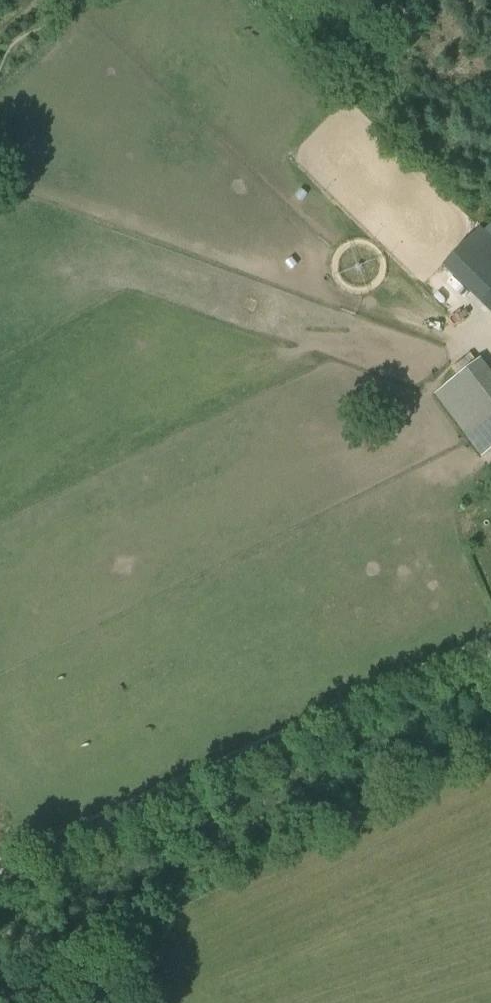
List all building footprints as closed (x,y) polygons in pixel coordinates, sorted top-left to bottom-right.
[(480,456),(490,448),(490,372),(481,358),(434,393),(480,456)]
